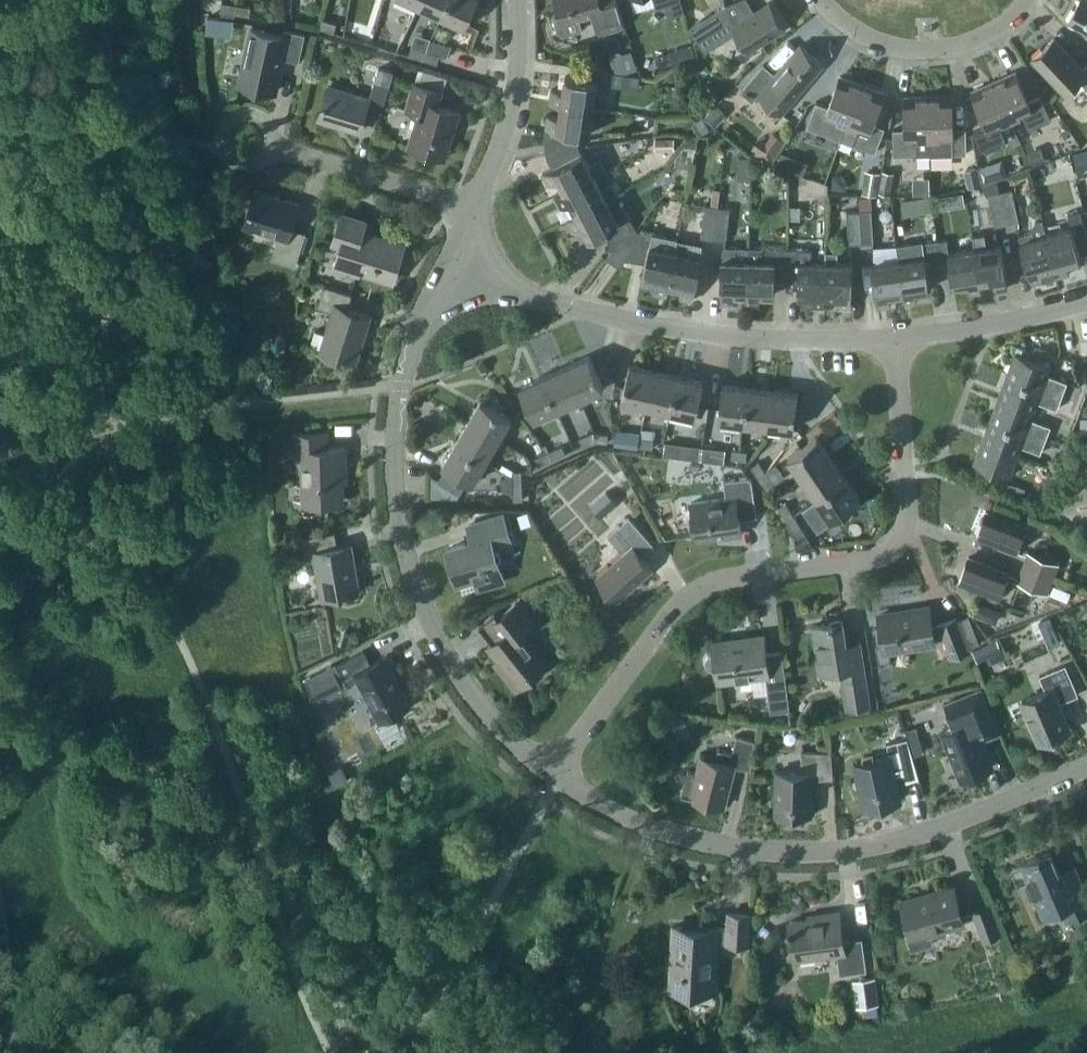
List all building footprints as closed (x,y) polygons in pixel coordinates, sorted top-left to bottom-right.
[(419,4),(442,15),(449,0),(421,0),(419,4)] [(442,15),(465,25),(476,0),(449,0),(442,15)] [(617,0),(556,0),(560,15),(554,17),(558,31),(564,34),(582,29),(579,18),(593,13),(599,32),(624,25),(617,0)] [(680,0),(654,0),(656,8),(665,5),(669,17),(684,12),(680,0)] [(1067,21),(1086,32),(1086,0),(1079,0),(1067,21)] [(221,11),(235,13),(236,4),(222,2),(221,11)] [(732,25),(748,51),(785,27),(769,2),(736,22),(732,25)] [(251,7),(236,4),(235,13),(249,15),(251,7)] [(732,25),(736,22),(725,5),(689,27),(697,41),(698,41),(700,45),(732,25)] [(207,18),(206,31),(214,32),(216,19),(207,18)] [(320,27),(334,31),(336,23),(322,18),(320,27)] [(251,28),(243,67),(239,83),(275,91),(283,57),(298,61),(304,33),(284,29),(283,34),(251,28)] [(1032,59),(1065,93),(1079,80),(1086,88),(1086,63),(1082,68),(1054,38),(1032,59)] [(680,48),(684,61),(695,57),(691,44),(680,48)] [(753,100),(757,95),(780,114),(823,64),(800,44),(775,73),(763,64),(741,90),(753,100)] [(409,54),(423,59),(425,50),(412,46),(409,54)] [(439,54),(425,50),(423,59),(437,63),(439,54)] [(550,101),(561,103),(593,107),(596,92),(609,94),(612,71),(580,66),(578,78),(565,76),(563,91),(551,89),(550,101)] [(379,67),(375,80),(369,98),(328,85),(318,118),(360,131),(367,107),(381,111),(394,72),(379,67)] [(1015,71),(994,81),(1011,120),(1023,115),(1029,129),(1051,120),(1040,96),(1028,101),(1015,71)] [(816,101),(807,126),(829,134),(841,139),(846,124),(862,84),(840,76),(828,106),(816,101)] [(443,90),(412,81),(404,108),(418,112),(408,146),(445,157),(459,111),(439,105),(443,90)] [(1020,141),(1011,120),(994,81),(972,90),(985,120),(973,125),(984,149),(1006,139),(1006,140),(1013,144),(1020,141)] [(846,124),(841,139),(852,143),(875,152),(884,127),(872,123),(884,92),(862,84),(846,124)] [(952,95),(928,96),(929,139),(930,154),(942,154),(966,153),(966,127),(953,128),(952,95)] [(906,129),(893,129),(893,155),(917,155),(930,154),(929,139),(928,96),(905,96),(906,129)] [(561,103),(559,116),(547,115),(544,139),(545,145),(577,139),(578,132),(589,134),(592,118),(601,120),(603,108),(593,107),(561,103)] [(726,115),(715,104),(705,115),(716,126),(726,115)] [(698,135),(709,130),(702,118),(692,124),(698,135)] [(772,127),(754,149),(768,161),(786,138),(772,127)] [(655,150),(674,149),(673,138),(654,138),(655,150)] [(695,150),(697,140),(685,138),(683,147),(695,150)] [(547,157),(552,168),(542,173),(548,184),(558,179),(564,191),(594,176),(605,170),(600,159),(588,165),(578,146),(546,151),(547,157)] [(1033,165),(1045,159),(1039,146),(1027,151),(1033,165)] [(1073,152),(1076,167),(1086,165),(1086,149),(1073,152)] [(777,164),(789,169),(794,157),(782,152),(777,164)] [(984,183),(1007,176),(1001,159),(979,167),(984,183)] [(967,187),(982,183),(977,166),(963,170),(967,187)] [(877,196),(881,173),(865,170),(861,194),(877,196)] [(891,195),(894,172),(882,170),(878,193),(891,195)] [(846,182),(840,174),(833,174),(832,187),(846,189),(846,182)] [(594,176),(564,191),(554,196),(560,207),(570,202),(576,214),(576,215),(606,199),(617,193),(612,183),(600,189),(594,176)] [(988,194),(1000,191),(997,180),(984,183),(983,183),(985,195),(988,194)] [(1012,189),(1000,191),(1007,223),(1019,221),(1012,189)] [(271,258),(295,266),(305,232),(291,228),(299,203),(255,190),(244,225),(278,235),(271,258)] [(1007,223),(1000,191),(988,194),(994,226),(1007,223)] [(859,210),(871,209),(870,196),(858,197),(859,210)] [(622,237),(628,241),(636,230),(630,217),(624,206),(613,212),(606,199),(576,215),(576,214),(566,219),(572,230),(582,225),(589,238),(602,231),(612,249),(613,249),(622,237)] [(701,237),(714,238),(718,206),(705,204),(701,237)] [(730,207),(718,206),(714,238),(726,240),(730,207)] [(871,209),(859,210),(861,243),(873,242),(871,209)] [(861,243),(859,210),(846,211),(848,243),(861,243)] [(1054,265),(1057,276),(1069,273),(1066,262),(1080,258),(1077,246),(1086,243),(1086,236),(1079,211),(1067,214),(1071,226),(1046,233),(1055,265),(1054,265)] [(359,269),(392,280),(404,243),(363,230),(366,219),(342,212),(333,241),(342,244),(335,266),(358,274),(359,269)] [(1054,265),(1055,265),(1046,233),(1042,219),(1035,220),(1032,227),(1033,231),(1018,235),(1032,283),(1057,276),(1054,265)] [(625,258),(625,259),(645,263),(642,278),(656,281),(654,292),(666,295),(669,284),(668,284),(678,238),(636,230),(628,241),(634,246),(625,258)] [(993,278),(995,290),(1007,288),(1001,244),(987,246),(985,233),(972,235),(974,248),(979,281),(980,280),(993,278)] [(622,237),(613,249),(612,249),(606,258),(619,267),(625,259),(625,258),(634,246),(628,241),(622,237)] [(668,284),(669,284),(682,286),(680,298),(692,300),(701,257),(687,254),(690,240),(678,238),(668,284)] [(947,239),(934,241),(939,273),(951,271),(953,284),(967,282),(969,294),(981,292),(980,280),(979,281),(974,248),(949,252),(947,239)] [(924,255),(898,259),(903,292),(902,292),(904,303),(916,301),(915,290),(929,288),(927,275),(939,273),(934,241),(922,242),(924,255)] [(736,247),(736,259),(721,259),(720,303),(733,304),(733,292),(746,293),(748,293),(749,248),(736,247)] [(774,281),(786,281),(787,248),(749,247),(749,248),(748,293),(746,293),(746,304),(759,305),(759,293),(774,294),(774,281)] [(825,307),(825,295),(825,262),(812,262),(813,248),(787,248),(786,281),(798,281),(798,294),(813,295),(812,306),(825,307)] [(825,262),(825,295),(839,296),(838,307),(851,308),(852,263),(837,263),(838,252),(826,252),(825,262)] [(902,292),(903,292),(898,259),(872,263),(878,307),(891,305),(889,294),(902,292)] [(310,346),(320,349),(356,360),(370,315),(348,308),(352,294),(324,285),(317,306),(332,311),(325,334),(315,331),(310,346)] [(1015,352),(1007,374),(1062,395),(1067,382),(1047,374),(1051,365),(1015,352)] [(589,356),(566,366),(580,398),(603,388),(589,356)] [(621,399),(646,405),(654,371),(629,365),(621,399)] [(566,366),(543,376),(557,408),(580,398),(566,366)] [(678,376),(654,371),(646,405),(671,410),(678,376)] [(1007,374),(998,396),(1034,410),(1037,402),(1057,409),(1062,395),(1007,374)] [(557,408),(543,376),(520,386),(534,419),(557,408)] [(703,382),(678,376),(671,410),(695,416),(703,382)] [(718,419),(743,422),(747,387),(723,384),(718,419)] [(743,422),(768,425),(773,391),(747,387),(743,422)] [(773,391),(768,425),(793,429),(798,394),(773,391)] [(998,396),(990,418),(1045,439),(1050,426),(1031,418),(1034,410),(998,396)] [(481,399),(468,421),(498,438),(511,417),(481,399)] [(990,418),(981,441),(1017,454),(1021,446),(1040,453),(1045,439),(990,418)] [(485,460),(498,438),(468,421),(455,443),(485,460)] [(579,438),(582,446),(594,441),(593,431),(579,438)] [(608,433),(593,431),(594,441),(607,442),(608,433)] [(340,469),(345,468),(344,447),(328,447),(327,433),(292,433),(293,449),(303,448),(305,502),(341,501),(340,469)] [(616,434),(615,443),(624,444),(638,446),(639,437),(625,435),(616,434)] [(639,437),(638,446),(652,448),(653,439),(639,437)] [(788,457),(802,478),(831,458),(816,437),(788,457)] [(1009,476),(1017,454),(981,441),(973,463),(1009,476)] [(472,482),(485,460),(455,443),(442,464),(472,482)] [(663,444),(662,456),(685,459),(686,447),(663,444)] [(561,445),(548,451),(552,459),(565,453),(561,445)] [(701,448),(699,460),(722,463),(724,451),(701,448)] [(731,458),(745,460),(747,451),(732,449),(731,458)] [(552,459),(548,451),(535,457),(539,465),(552,459)] [(845,478),(831,458),(802,478),(816,498),(845,478)] [(751,466),(759,478),(766,473),(766,472),(758,461),(751,466)] [(777,465),(766,472),(766,473),(773,483),(784,476),(777,465)] [(513,485),(521,485),(521,470),(512,471),(512,476),(513,485)] [(522,500),(521,485),(513,485),(512,476),(507,473),(503,478),(501,478),(502,490),(513,494),(513,500),(522,500)] [(766,473),(759,478),(767,490),(774,485),(773,483),(766,473)] [(444,483),(430,475),(430,498),(435,498),(444,483)] [(739,518),(756,515),(751,480),(748,477),(724,480),(726,497),(691,502),(696,539),(741,532),(739,518)] [(860,499),(845,478),(816,498),(831,519),(860,499)] [(1004,488),(1004,489),(1023,497),(1023,496),(1026,489),(1007,481),(1004,488)] [(444,483),(435,498),(445,499),(451,488),(444,483)] [(460,493),(451,488),(445,499),(457,499),(460,493)] [(785,502),(778,507),(786,519),(793,515),(785,502)] [(976,537),(1015,552),(1024,527),(985,511),(976,537)] [(503,514),(469,524),(474,540),(447,548),(448,552),(451,551),(458,576),(456,577),(457,581),(474,575),(478,587),(503,579),(493,545),(511,540),(503,514)] [(801,527),(793,515),(786,519),(794,532),(801,527)] [(641,555),(653,544),(629,517),(608,535),(623,553),(596,577),(616,600),(652,568),(641,555)] [(301,537),(301,538),(305,560),(315,558),(322,597),(359,591),(351,545),(337,547),(334,532),(301,537)] [(1027,551),(1021,566),(1051,578),(1057,563),(1027,551)] [(1014,575),(1007,572),(968,557),(958,582),(997,597),(1002,584),(1009,587),(1014,575)] [(1048,585),(1051,578),(1021,566),(1016,580),(1046,591),(1048,585)] [(479,625),(492,642),(487,646),(504,667),(501,670),(515,688),(547,663),(523,632),(536,621),(518,600),(497,617),(494,613),(479,625)] [(995,623),(1000,610),(979,601),(973,614),(995,623)] [(882,614),(888,650),(934,643),(928,607),(882,614)] [(1051,613),(1039,618),(1051,645),(1062,640),(1051,613)] [(969,650),(956,617),(938,625),(951,657),(969,650)] [(842,621),(812,625),(819,672),(840,669),(842,680),(865,676),(860,641),(846,643),(842,621)] [(347,645),(350,634),(341,631),(337,641),(347,645)] [(770,712),(789,709),(781,651),(764,653),(762,636),(714,642),(716,652),(712,653),(707,655),(705,660),(705,665),(709,669),(714,670),(718,669),(719,679),(765,673),(770,712)] [(1002,650),(996,639),(973,650),(978,661),(987,657),(1002,650)] [(331,664),(306,678),(319,704),(345,690),(343,686),(347,684),(359,678),(380,719),(409,704),(394,674),(397,673),(388,655),(371,664),(364,650),(337,664),(333,667),(331,664)] [(1058,703),(1078,694),(1065,664),(1039,675),(1045,690),(1021,700),(1039,742),(1069,730),(1058,703)] [(865,676),(842,680),(846,709),(848,709),(869,706),(870,706),(866,682),(865,676)] [(962,722),(953,726),(942,730),(945,737),(961,778),(991,766),(980,737),(995,731),(979,690),(954,700),(962,722)] [(683,716),(671,720),(674,728),(686,724),(683,716)] [(683,791),(695,794),(694,799),(723,806),(734,767),(750,769),(754,740),(736,736),(732,753),(718,750),(715,759),(701,756),(696,773),(688,771),(683,791)] [(906,781),(919,778),(907,738),(886,743),(889,756),(854,764),(864,808),(900,799),(895,774),(904,773),(906,781)] [(919,740),(910,743),(913,755),(923,753),(919,740)] [(811,779),(811,773),(820,773),(820,778),(833,777),(831,752),(801,751),(801,771),(777,771),(776,812),(811,813),(811,779)] [(335,784),(348,777),(342,764),(329,771),(335,784)] [(1065,920),(1086,910),(1086,896),(1074,866),(1058,873),(1049,851),(1021,863),(1042,913),(1060,906),(1065,920)] [(902,902),(908,926),(911,935),(906,936),(910,950),(933,943),(929,932),(963,923),(953,888),(902,902)] [(972,911),(978,926),(983,940),(999,933),(989,905),(972,911)] [(691,1000),(713,1001),(716,942),(748,943),(750,913),(728,912),(727,928),(673,926),(669,988),(692,989),(691,1000)] [(795,958),(837,952),(840,974),(866,970),(862,938),(842,940),(838,912),(822,914),(822,917),(789,922),(795,958)] [(876,1003),(878,1003),(875,977),(852,980),(856,1006),(863,1005),(876,1003)]
